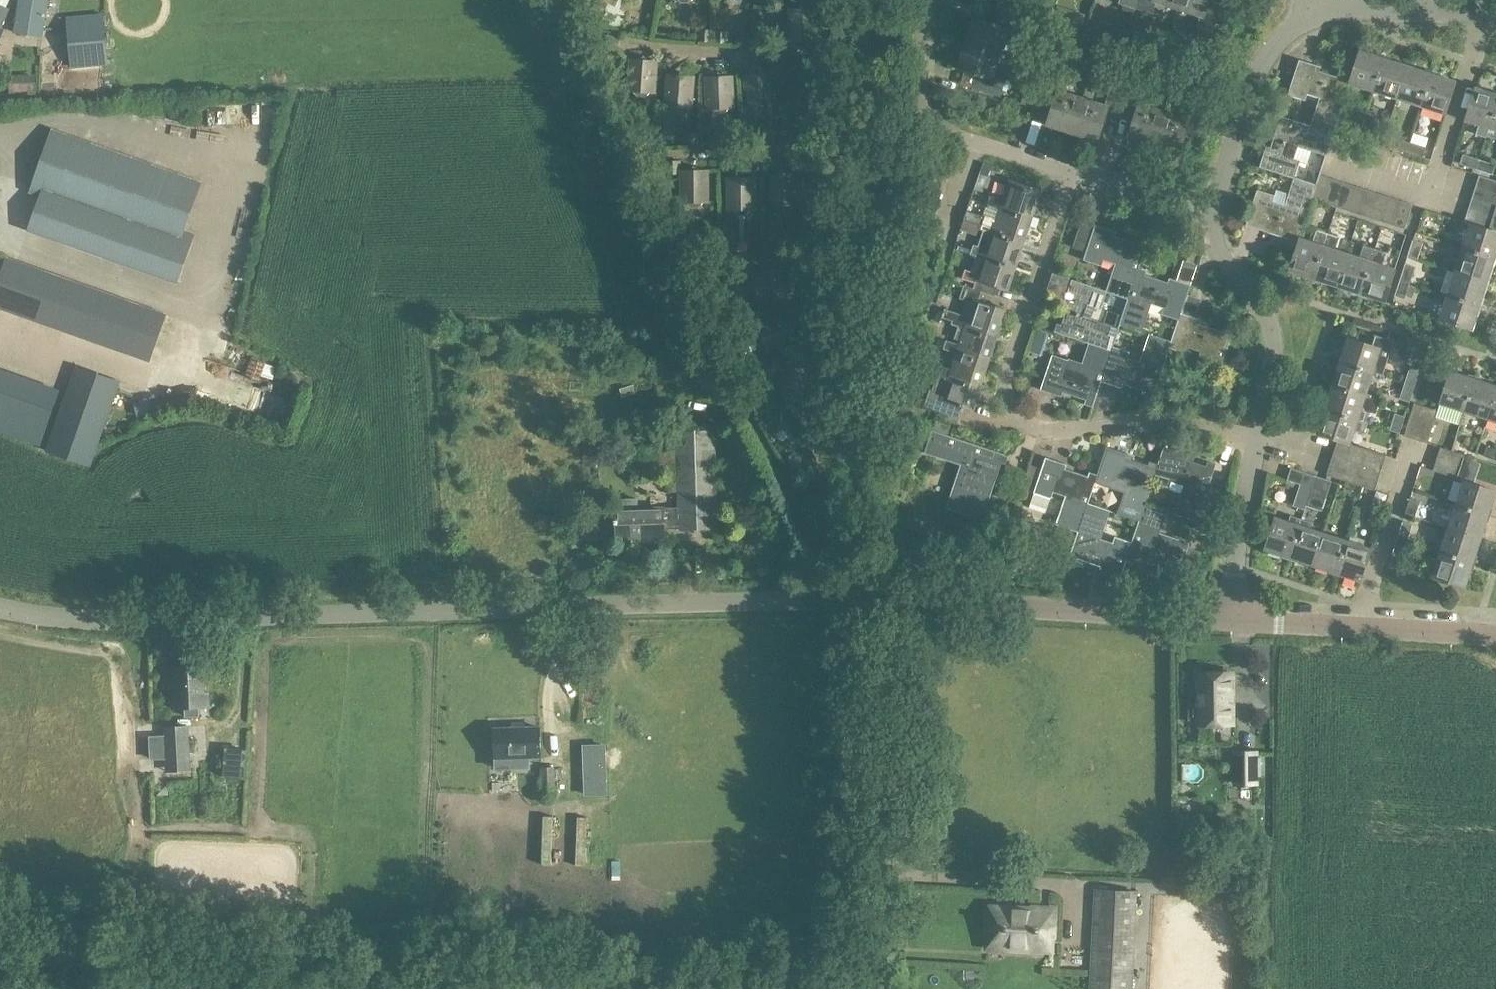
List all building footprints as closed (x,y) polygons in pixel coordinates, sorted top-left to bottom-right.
[(48,0),(18,0),(13,33),(42,37),(48,0)] [(997,9),(1025,18),(1031,2),(1026,0),(1001,0),(997,9)] [(1119,3),(1136,8),(1138,0),(1120,0),(1119,3)] [(1136,8),(1153,14),(1156,2),(1178,9),(1181,0),(1138,0),(1136,8)] [(1178,9),(1200,15),(1196,28),(1213,33),(1222,4),(1208,0),(1209,0),(1181,0),(1178,9)] [(818,42),(818,9),(788,8),(788,41),(818,42)] [(1000,53),(1007,31),(1020,35),(1025,18),(997,9),(993,23),(974,17),(966,42),(1000,53)] [(104,17),(68,19),(70,43),(82,42),(83,66),(107,65),(104,17)] [(713,29),(699,28),(698,43),(712,44),(713,29)] [(729,32),(715,31),(715,43),(729,44),(729,32)] [(619,39),(608,37),(605,51),(617,53),(619,39)] [(976,73),(972,87),(1000,96),(1005,79),(993,75),(1000,53),(966,42),(957,67),(976,73)] [(1350,83),(1373,90),(1384,58),(1360,50),(1350,83)] [(627,91),(657,93),(659,61),(629,58),(627,91)] [(1407,65),(1384,58),(1373,90),(1397,98),(1407,65)] [(1321,98),(1312,125),(1333,132),(1350,80),(1319,70),(1320,66),(1299,59),(1288,94),(1305,100),(1307,94),(1321,98)] [(1397,98),(1421,105),(1431,73),(1407,65),(1397,98)] [(777,103),(772,70),(742,75),(748,108),(777,103)] [(1046,123),(1072,132),(1083,97),(1061,89),(1065,77),(1048,72),(1039,100),(1053,105),(1046,123)] [(1455,80),(1431,73),(1421,105),(1445,113),(1455,80)] [(694,109),(696,76),(666,74),(664,106),(694,109)] [(736,108),(734,75),(704,77),(706,109),(736,108)] [(25,91),(34,91),(34,77),(25,77),(25,91)] [(1105,104),(1083,97),(1072,132),(1097,140),(1107,109),(1120,113),(1129,86),(1113,80),(1105,104)] [(1128,137),(1153,145),(1164,110),(1142,103),(1146,91),(1129,86),(1120,113),(1134,118),(1128,137)] [(1489,127),(1488,132),(1495,107),(1495,94),(1476,87),(1465,119),(1489,127)] [(1198,139),(1207,111),(1190,105),(1186,117),(1164,110),(1153,145),(1178,153),(1184,134),(1198,139)] [(1488,132),(1495,135),(1495,107),(1488,132)] [(1295,178),(1296,177),(1301,160),(1294,158),(1298,144),(1326,153),(1333,132),(1312,125),(1281,115),(1270,146),(1266,145),(1259,167),(1295,178)] [(1343,131),(1359,136),(1362,127),(1346,121),(1343,131)] [(1378,132),(1362,127),(1359,136),(1374,141),(1378,132)] [(752,128),(744,129),(745,141),(753,141),(752,128)] [(202,182),(52,129),(30,192),(41,196),(43,188),(133,220),(118,262),(178,283),(196,234),(185,230),(202,182)] [(736,142),(745,141),(744,129),(735,129),(736,142)] [(685,133),(686,144),(695,143),(695,133),(685,133)] [(1390,146),(1406,151),(1409,142),(1393,137),(1390,146)] [(1425,147),(1409,142),(1406,151),(1422,156),(1425,147)] [(1460,163),(1476,168),(1479,159),(1463,154),(1460,163)] [(1495,164),(1479,159),(1476,168),(1492,173),(1495,164)] [(710,202),(710,170),(681,170),(681,161),(667,161),(667,174),(680,174),(680,203),(710,202)] [(1319,175),(1320,172),(1309,169),(1306,180),(1316,184),(1319,175)] [(800,206),(800,173),(770,173),(770,206),(800,206)] [(1331,178),(1319,175),(1316,184),(1312,199),(1323,202),(1331,178)] [(1479,175),(1475,187),(1495,193),(1495,180),(1479,175)] [(757,210),(757,177),(727,177),(727,210),(757,210)] [(1286,205),(1273,201),(1275,195),(1257,189),(1247,220),(1299,237),(1312,199),(1316,184),(1306,180),(1296,177),(1295,178),(1286,205)] [(1323,202),(1335,206),(1343,182),(1331,178),(1323,202)] [(999,208),(1000,204),(1033,215),(1041,190),(1008,179),(1002,199),(990,195),(987,204),(999,208)] [(1354,186),(1343,182),(1335,206),(1346,210),(1354,186)] [(1346,210),(1358,213),(1365,189),(1354,186),(1346,210)] [(1475,187),(1472,198),(1495,205),(1495,193),(1475,187)] [(1377,193),(1365,189),(1358,213),(1369,217),(1377,193)] [(1369,217),(1381,221),(1389,197),(1377,193),(1369,217)] [(1400,200),(1389,197),(1381,221),(1392,224),(1400,200)] [(1472,198),(1468,209),(1492,217),(1495,205),(1472,198)] [(1392,224),(1404,228),(1411,204),(1400,200),(1392,224)] [(1000,204),(999,208),(994,224),(981,219),(979,228),(984,230),(991,232),(992,229),(1025,239),(1033,215),(1000,204)] [(1488,229),(1492,217),(1468,209),(1464,221),(1470,223),(1488,229)] [(1488,229),(1470,223),(1462,247),(1494,257),(1495,251),(1495,231),(1488,229)] [(1116,263),(1107,290),(1107,291),(1127,298),(1128,298),(1137,272),(1146,246),(1115,236),(1116,231),(1094,224),(1083,259),(1101,265),(1103,259),(1116,263)] [(970,253),(983,257),(984,254),(1016,264),(1025,239),(992,229),(991,232),(984,230),(978,246),(973,244),(970,253)] [(1289,270),(1312,278),(1327,233),(1316,229),(1312,242),(1299,238),(1289,270)] [(1338,236),(1327,233),(1312,278),(1336,285),(1347,253),(1334,249),(1338,236)] [(1412,239),(1407,255),(1416,258),(1421,243),(1412,239)] [(1359,257),(1347,253),(1336,285),(1360,293),(1374,248),(1363,245),(1359,257)] [(1487,281),(1494,257),(1462,247),(1454,271),(1487,281)] [(1394,268),(1382,264),(1386,252),(1374,248),(1360,293),(1384,301),(1394,268)] [(1016,264),(984,254),(983,257),(977,273),(965,269),(962,278),(976,282),(977,279),(1008,289),(1016,264)] [(149,362),(166,313),(6,257),(0,274),(0,310),(149,362)] [(740,278),(752,276),(752,273),(751,262),(738,264),(740,278)] [(1399,279),(1409,282),(1414,266),(1404,263),(1399,279)] [(1479,305),(1487,281),(1454,271),(1447,295),(1479,305)] [(1128,298),(1127,298),(1119,324),(1142,332),(1151,303),(1163,307),(1161,313),(1178,319),(1181,313),(1190,284),(1169,277),(1167,282),(1137,272),(1128,298)] [(1119,328),(1090,318),(1094,306),(1101,308),(1107,291),(1107,290),(1071,278),(1064,300),(1069,302),(1059,333),(1090,343),(1090,342),(1111,350),(1113,345),(1119,328)] [(1403,298),(1409,282),(1399,279),(1394,295),(1403,298)] [(952,324),(959,326),(964,328),(965,324),(997,335),(1005,310),(978,301),(981,291),(963,285),(959,298),(972,302),(968,316),(945,309),(943,317),(953,320),(952,324)] [(1472,328),(1479,305),(1447,295),(1439,318),(1472,328)] [(1200,351),(1191,380),(1214,387),(1231,334),(1200,324),(1201,319),(1181,313),(1178,319),(1171,339),(1172,340),(1169,348),(1186,353),(1188,347),(1200,351)] [(957,350),(989,360),(997,335),(965,324),(964,328),(959,326),(955,338),(960,340),(959,344),(946,339),(943,348),(956,352),(957,350)] [(1101,381),(1122,388),(1123,383),(1154,393),(1169,348),(1172,340),(1171,339),(1149,332),(1140,361),(1127,357),(1130,351),(1113,345),(1111,350),(1101,381)] [(1340,362),(1372,372),(1380,348),(1347,338),(1340,362)] [(1090,343),(1081,371),(1067,366),(1069,359),(1051,354),(1040,389),(1061,396),(1063,392),(1094,402),(1101,381),(1111,350),(1090,342),(1090,343)] [(981,385),(989,360),(957,350),(956,352),(951,368),(938,364),(935,373),(937,374),(948,377),(949,374),(981,385)] [(737,366),(733,358),(727,360),(730,368),(737,366)] [(1364,396),(1372,372),(1340,362),(1332,385),(1364,396)] [(1404,383),(1414,386),(1419,370),(1410,367),(1404,383)] [(115,397),(153,410),(161,388),(118,373),(115,382),(75,368),(46,451),(91,467),(115,397)] [(1450,371),(1439,403),(1463,411),(1474,378),(1450,371)] [(39,446),(57,393),(0,373),(0,433),(39,446)] [(949,374),(948,377),(937,374),(932,390),(930,389),(924,406),(960,418),(964,407),(973,410),(981,385),(949,374)] [(1487,419),(1495,391),(1495,385),(1474,378),(1463,411),(1487,419)] [(1409,402),(1414,386),(1404,383),(1399,398),(1409,402)] [(633,384),(619,389),(622,397),(635,392),(633,384)] [(1357,420),(1362,421),(1365,411),(1360,410),(1364,396),(1332,385),(1325,409),(1357,420)] [(1487,419),(1495,421),(1495,391),(1487,419)] [(1415,439),(1427,443),(1437,410),(1414,403),(1411,412),(1422,416),(1415,439)] [(1337,440),(1349,444),(1357,420),(1325,409),(1317,434),(1337,440)] [(1415,439),(1422,416),(1411,412),(1403,436),(1415,439)] [(1389,430),(1399,433),(1404,417),(1394,414),(1389,430)] [(936,420),(932,430),(947,435),(951,425),(936,420)] [(659,493),(666,493),(666,494),(676,493),(677,508),(663,508),(615,510),(618,545),(666,542),(666,530),(679,530),(679,531),(717,530),(714,432),(665,433),(666,479),(659,480),(659,493)] [(987,507),(1004,454),(947,435),(940,458),(962,465),(952,495),(987,507)] [(1361,448),(1349,444),(1337,440),(1334,452),(1358,460),(1361,448)] [(1157,469),(1156,468),(1126,458),(1127,453),(1106,446),(1095,479),(1096,479),(1095,482),(1112,488),(1114,481),(1127,485),(1117,514),(1139,521),(1146,503),(1153,482),(1157,469)] [(1495,460),(1495,449),(1487,446),(1484,456),(1495,460)] [(1200,511),(1214,469),(1183,459),(1185,454),(1163,447),(1156,468),(1157,469),(1153,482),(1170,488),(1172,481),(1184,485),(1174,514),(1197,521),(1197,520),(1200,511)] [(1460,467),(1464,455),(1452,451),(1440,447),(1436,459),(1460,467)] [(1381,467),(1385,455),(1361,448),(1358,460),(1381,467)] [(1334,452),(1330,464),(1354,471),(1358,460),(1334,452)] [(1096,479),(1095,479),(1065,469),(1067,464),(1046,458),(1034,493),(1050,498),(1052,491),(1065,496),(1056,524),(1078,531),(1088,503),(1095,482),(1096,479)] [(1436,459),(1433,471),(1456,478),(1460,467),(1436,459)] [(1358,460),(1354,471),(1378,479),(1381,467),(1358,460)] [(1330,464),(1326,475),(1351,483),(1354,471),(1330,464)] [(1287,480),(1300,485),(1293,506),(1304,510),(1305,505),(1315,476),(1291,469),(1287,480)] [(1351,483),(1374,490),(1378,479),(1354,471),(1351,483)] [(1315,476),(1305,505),(1322,511),(1331,481),(1315,476)] [(1463,481),(1455,505),(1488,515),(1495,491),(1463,481)] [(1419,502),(1410,499),(1404,515),(1414,518),(1419,502)] [(1078,531),(1070,556),(1101,566),(1100,571),(1121,578),(1128,556),(1127,556),(1132,543),(1115,537),(1113,543),(1101,539),(1110,511),(1088,503),(1078,531)] [(1127,556),(1128,556),(1159,566),(1157,571),(1178,578),(1190,543),(1172,537),(1170,544),(1158,540),(1167,510),(1146,503),(1139,521),(1132,543),(1127,556)] [(1448,528),(1481,539),(1488,515),(1455,505),(1448,528)] [(1200,511),(1197,520),(1212,525),(1215,516),(1200,511)] [(1265,550),(1289,558),(1301,519),(1290,516),(1288,522),(1275,518),(1265,550)] [(1289,558),(1312,566),(1323,533),(1309,528),(1311,522),(1301,519),(1289,558)] [(1402,522),(1397,538),(1407,541),(1412,526),(1402,522)] [(1448,528),(1441,552),(1473,563),(1481,539),(1448,528)] [(1312,566),(1336,573),(1346,540),(1323,533),(1312,566)] [(1401,558),(1407,541),(1397,538),(1392,554),(1401,558)] [(1371,548),(1346,540),(1336,573),(1360,581),(1371,548)] [(1473,563),(1441,552),(1433,576),(1466,587),(1473,563)] [(175,686),(172,686),(173,709),(185,709),(184,718),(199,718),(199,708),(209,708),(209,693),(206,693),(205,668),(174,669),(175,686)] [(1189,682),(1189,720),(1198,720),(1198,724),(1232,724),(1231,673),(1198,674),(1198,682),(1189,682)] [(495,756),(540,757),(540,729),(495,729),(495,756)] [(191,769),(190,733),(166,734),(167,770),(191,769)] [(605,745),(583,745),(585,796),(607,795),(605,745)] [(246,749),(226,747),(224,777),(244,778),(246,749)] [(1236,784),(1255,784),(1255,752),(1235,752),(1236,784)] [(557,798),(555,766),(539,767),(541,799),(557,798)] [(618,841),(627,841),(626,819),(617,819),(618,841)] [(1256,823),(1242,823),(1242,833),(1256,833),(1256,823)] [(1090,988),(1132,988),(1137,892),(1096,890),(1090,988)] [(990,907),(988,948),(1049,951),(1049,935),(1055,936),(1056,908),(1032,907),(1032,912),(1024,911),(1024,909),(990,907)]
